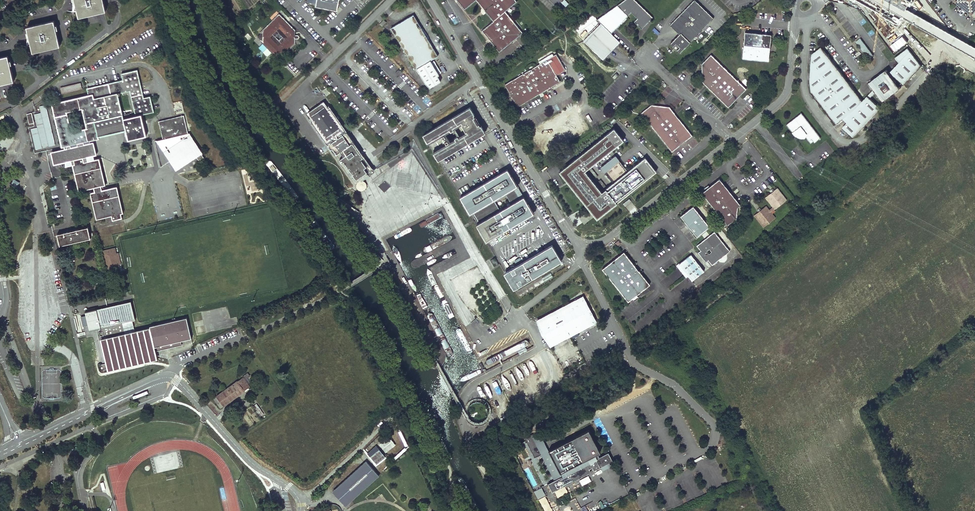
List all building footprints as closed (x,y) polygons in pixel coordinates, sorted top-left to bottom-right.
[(103,0),(75,0),(79,18),(106,11),(103,0)] [(314,6),(328,8),(329,6),(337,7),(338,0),(316,0),(314,6)] [(464,9),(475,0),(456,0),(464,9)] [(493,21),(481,31),(498,52),(522,33),(505,11),(517,2),(515,0),(476,0),(493,21)] [(611,33),(632,12),(637,18),(634,21),(641,29),(653,17),(636,0),(624,0),(597,19),(601,23),(611,33)] [(670,43),(673,46),(676,43),(679,47),(677,50),(680,52),(703,29),(714,18),(695,0),(694,0),(670,24),(679,34),(670,43)] [(954,1),(972,16),(974,12),(974,0),(955,0),(954,1)] [(437,56),(412,14),(390,27),(414,69),(416,68),(424,83),(429,87),(440,81),(436,75),(438,74),(429,60),(437,56)] [(264,31),(258,37),(264,42),(263,43),(272,53),(274,53),(284,53),(286,53),(296,43),(289,36),(296,30),(281,15),(274,21),(273,20),(263,29),(264,31)] [(60,46),(54,21),(27,27),(33,52),(60,46)] [(611,33),(601,23),(584,40),(603,59),(620,42),(611,33)] [(744,32),(742,58),(768,60),(770,34),(744,32)] [(865,44),(859,39),(856,42),(862,47),(865,44)] [(821,47),(811,55),(811,60),(817,67),(814,69),(816,72),(809,76),(809,80),(810,93),(835,125),(842,120),(846,123),(842,128),(853,139),(881,109),(869,98),(875,92),(883,102),(900,89),(890,76),(891,75),(904,85),(922,66),(907,48),(894,58),(898,64),(889,73),(886,70),(869,83),(873,89),(862,100),(821,47)] [(547,59),(504,84),(517,107),(560,81),(557,75),(553,69),(562,63),(556,54),(547,59)] [(701,64),(702,82),(728,108),(746,90),(711,55),(701,64)] [(8,56),(0,58),(0,84),(14,81),(8,56)] [(557,75),(566,69),(562,63),(553,69),(557,75)] [(137,70),(122,74),(123,80),(87,89),(88,95),(52,104),(62,147),(65,146),(89,141),(99,138),(98,137),(126,130),(128,140),(146,136),(141,115),(153,112),(150,97),(144,98),(137,70)] [(82,89),(80,83),(60,88),(62,94),(82,89)] [(173,102),(174,111),(183,110),(182,101),(173,102)] [(327,108),(323,101),(306,113),(310,119),(309,120),(326,145),(328,144),(335,154),(342,149),(345,148),(351,143),(346,135),(348,134),(329,107),(327,108)] [(36,150),(55,145),(46,105),(39,107),(41,113),(34,115),(37,128),(31,129),(36,150)] [(651,105),(641,114),(672,153),(692,137),(669,108),(651,105)] [(469,108),(422,136),(426,144),(448,131),(450,133),(453,131),(452,129),(461,123),(461,125),(460,126),(465,133),(466,132),(467,134),(457,140),(456,138),(453,139),(455,142),(433,154),(437,162),(485,134),(480,126),(479,127),(478,125),(477,126),(472,119),(474,118),(473,116),(474,116),(469,108)] [(821,138),(802,113),(787,124),(793,133),(795,131),(797,133),(797,134),(798,135),(799,136),(801,137),(802,138),(803,138),(804,138),(805,138),(805,137),(806,137),(811,144),(814,141),(815,143),(821,138)] [(193,139),(189,138),(188,133),(183,114),(158,121),(163,138),(163,140),(167,144),(165,145),(170,152),(171,151),(171,154),(172,157),(173,157),(175,159),(177,160),(180,161),(181,160),(184,160),(186,158),(188,157),(191,155),(193,153),(194,152),(199,159),(204,156),(198,147),(195,149),(196,145),(195,142),(193,139)] [(597,221),(617,205),(606,191),(602,194),(586,173),(625,142),(615,130),(560,173),(597,221)] [(167,144),(163,140),(163,138),(154,141),(161,166),(173,157),(172,157),(171,154),(171,151),(170,152),(165,145),(167,144)] [(99,159),(94,160),(93,155),(90,142),(89,141),(65,146),(65,148),(51,152),(55,164),(66,162),(66,166),(66,167),(73,165),(79,191),(94,187),(95,192),(91,193),(97,219),(112,215),(113,220),(121,218),(120,213),(123,213),(117,187),(102,190),(101,186),(105,185),(99,159)] [(353,153),(351,150),(348,152),(350,155),(348,157),(346,155),(339,160),(340,163),(343,161),(355,179),(366,172),(362,166),(364,164),(373,170),(360,151),(356,153),(355,152),(353,153)] [(616,157),(601,169),(605,174),(620,162),(616,157)] [(613,185),(606,191),(617,205),(657,174),(646,160),(629,173),(613,185)] [(340,163),(355,183),(368,174),(373,170),(364,164),(362,166),(366,172),(355,179),(343,161),(340,163)] [(629,173),(620,162),(605,174),(613,185),(629,173)] [(471,214),(513,189),(517,187),(507,170),(459,198),(469,215),(471,214)] [(20,182),(14,179),(11,184),(16,188),(20,182)] [(719,179),(701,193),(727,225),(735,218),(736,205),(729,196),(729,192),(719,179)] [(378,186),(384,192),(390,186),(384,180),(378,186)] [(770,212),(774,209),(775,209),(786,200),(777,188),(774,190),(771,192),(765,197),(773,207),(769,210),(766,206),(754,215),(763,227),(775,218),(770,212)] [(478,225),(520,200),(513,189),(471,214),(478,225)] [(729,192),(729,196),(736,205),(739,203),(729,192)] [(520,200),(478,225),(476,226),(485,242),(533,214),(523,198),(520,200)] [(693,206),(680,216),(696,237),(709,227),(693,206)] [(90,238),(87,227),(57,234),(60,245),(90,238)] [(708,260),(712,265),(729,251),(714,232),(696,246),(700,251),(698,253),(704,260),(706,258),(708,260)] [(552,245),(504,273),(514,290),(561,262),(552,245)] [(119,269),(114,248),(103,251),(108,272),(119,269)] [(624,253),(602,270),(628,303),(650,285),(624,253)] [(691,281),(704,271),(690,255),(679,263),(678,264),(688,276),(691,281)] [(679,263),(675,265),(685,278),(688,276),(678,264),(679,263)] [(579,302),(538,323),(551,346),(570,336),(598,322),(584,296),(578,299),(579,302)] [(578,299),(537,320),(538,323),(579,302),(578,299)] [(135,319),(130,301),(84,312),(88,330),(100,327),(111,325),(132,320),(135,319)] [(135,332),(132,320),(111,325),(100,327),(101,331),(99,332),(99,333),(106,363),(100,365),(101,371),(157,357),(156,351),(166,349),(165,347),(167,347),(168,348),(181,345),(180,341),(191,338),(186,317),(149,326),(150,328),(135,332)] [(243,377),(213,398),(221,408),(244,390),(244,389),(250,385),(249,382),(247,384),(245,379),(250,376),(247,373),(243,376),(243,377)] [(258,406),(255,409),(260,416),(264,414),(258,406)] [(595,454),(598,452),(587,430),(547,450),(548,452),(546,453),(540,441),(541,441),(538,434),(532,437),(531,433),(522,437),(524,441),(532,457),(539,454),(541,453),(544,460),(550,457),(558,472),(559,472),(561,475),(560,476),(552,480),(546,483),(550,492),(563,485),(563,484),(588,471),(587,469),(590,467),(592,470),(598,467),(597,465),(600,464),(601,466),(610,461),(606,453),(597,457),(595,454)] [(390,435),(380,443),(386,451),(396,444),(390,435)] [(81,452),(78,446),(68,451),(70,457),(81,452)] [(385,457),(379,449),(370,456),(376,464),(385,457)] [(541,453),(539,454),(552,480),(560,476),(558,472),(550,457),(544,460),(541,453)] [(351,501),(379,475),(366,461),(338,486),(340,489),(335,494),(343,503),(349,498),(351,501)] [(588,471),(563,484),(563,485),(589,472),(588,471)] [(538,499),(545,495),(541,487),(534,491),(538,499)] [(539,500),(546,510),(552,510),(544,497),(539,500)]
